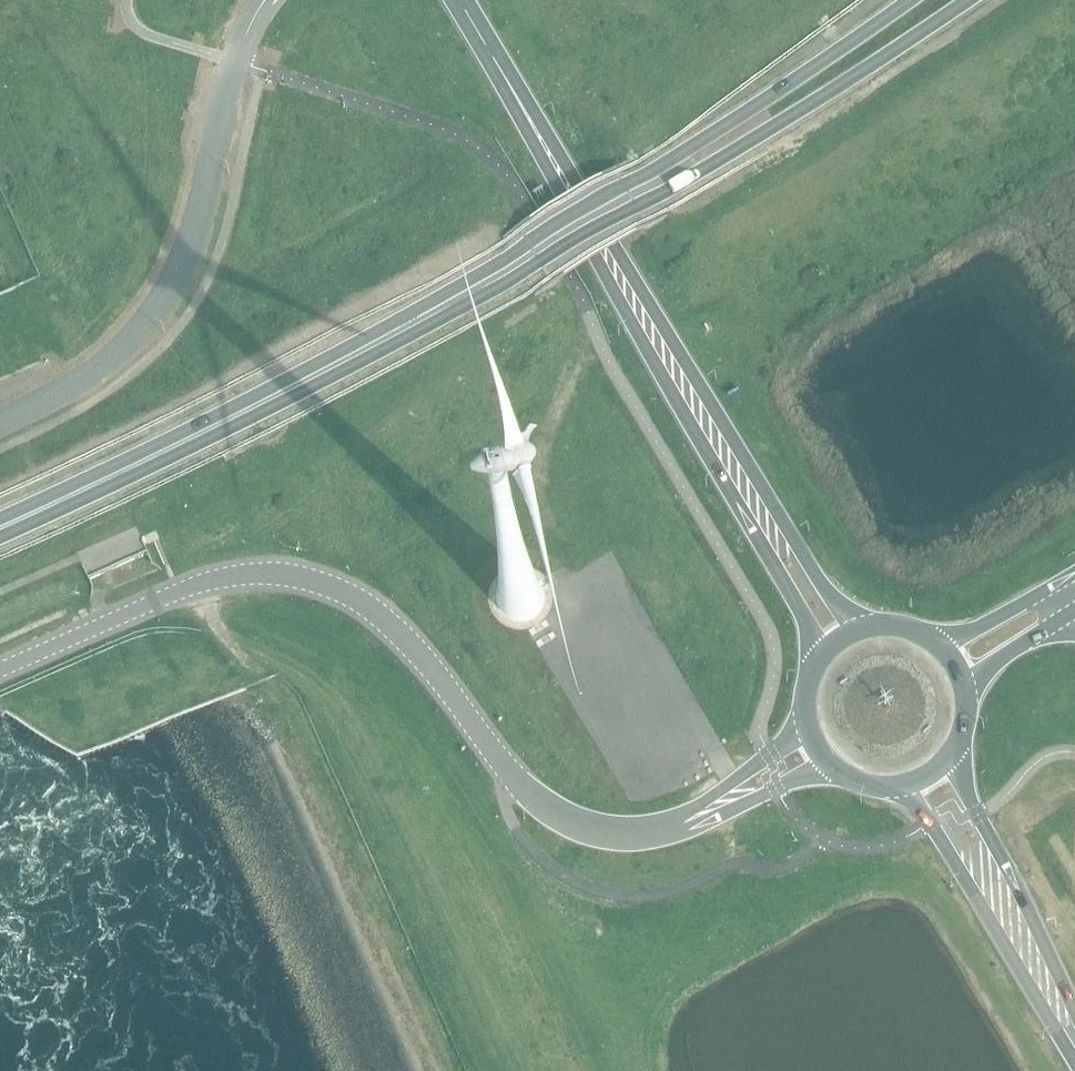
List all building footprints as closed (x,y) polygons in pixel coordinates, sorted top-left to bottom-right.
[(496,595),(496,596),(496,598),(496,600),(496,601),(497,605),(499,609),(501,612),(504,615),(507,617),(508,618),(510,619),(511,620),(513,620),(514,621),(516,621),(517,621),(518,621),(519,621),(520,621),(525,621),(529,619),(533,617),(537,614),(540,611),(542,607),(544,602),(544,597),(544,593),(542,588),(540,584),(537,580),(533,577),(529,575),(525,574),(520,573),(515,574),(511,575),(506,578),(503,581),(500,584),(498,589),(496,593),(496,595)]
